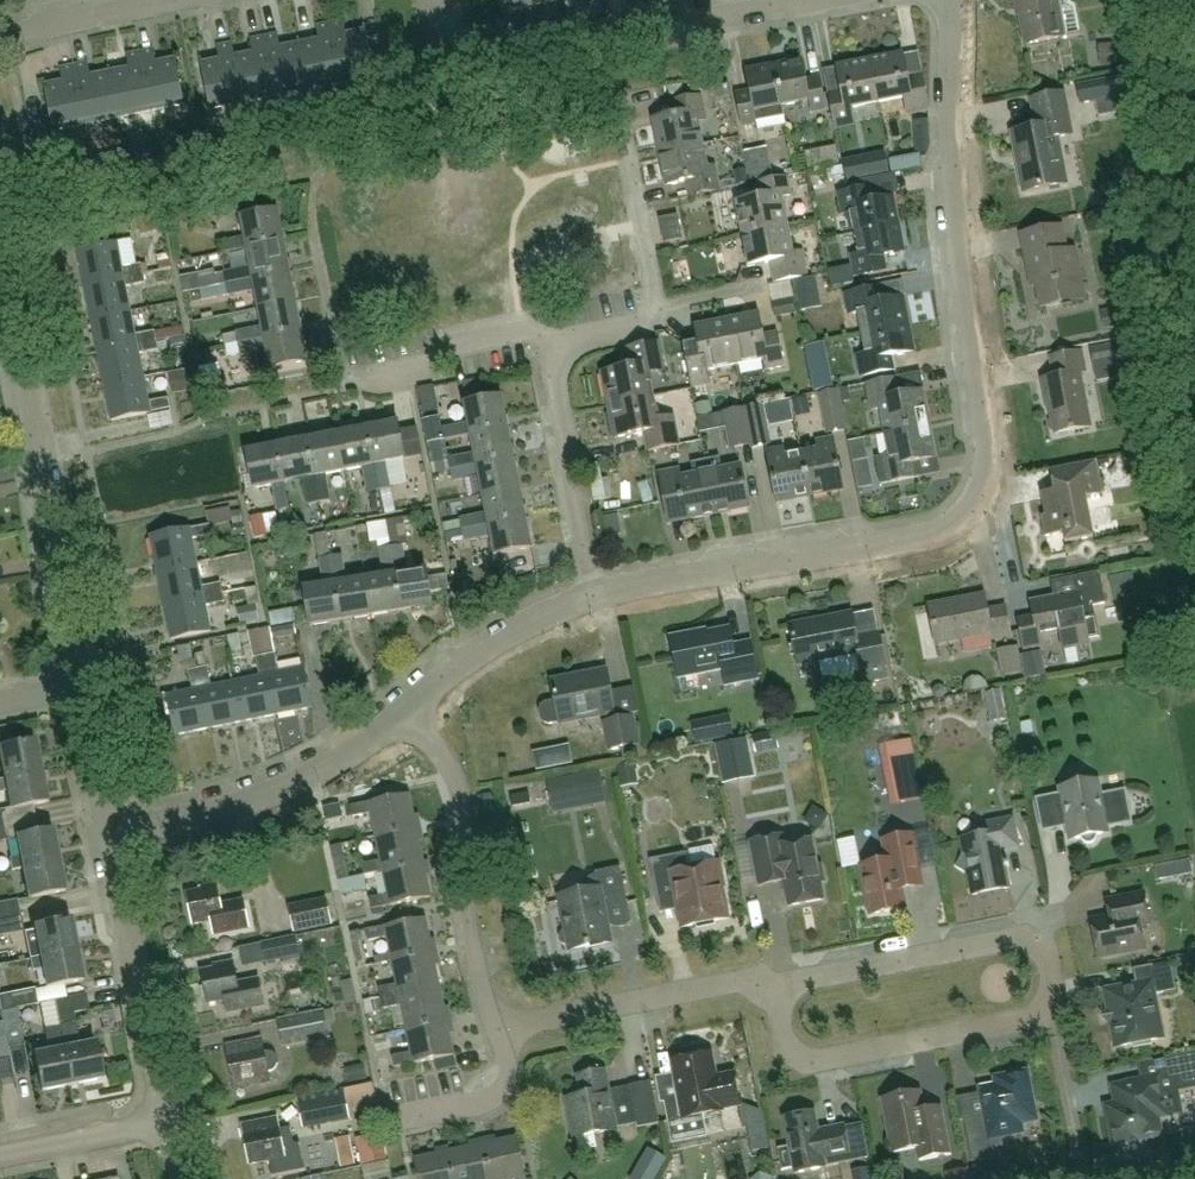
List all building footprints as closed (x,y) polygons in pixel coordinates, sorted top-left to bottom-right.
[(511,17),(525,14),(528,28),(560,21),(557,7),(548,9),(546,0),(508,0),(511,17)] [(1015,10),(1018,9),(1025,45),(1080,34),(1074,6),(1065,0),(1063,0),(1056,1),(1056,0),(1013,0),(1015,10)] [(331,24),(343,89),(345,88),(344,83),(373,77),(374,82),(377,82),(366,25),(364,25),(365,31),(347,35),(345,21),(331,24)] [(343,89),(331,24),(317,27),(319,40),(302,44),(300,38),(299,39),(310,95),(312,95),(311,90),(341,84),(342,89),(343,89)] [(310,95),(299,39),(298,39),(299,44),(281,48),(278,35),(265,37),(278,101),(279,101),(279,96),(308,91),(309,95),(310,95)] [(278,101),(265,37),(251,40),(254,53),(235,57),(245,108),(246,108),(245,103),(276,97),(277,102),(278,101)] [(245,108),(235,57),(234,57),(232,44),(217,47),(220,60),(203,63),(202,58),(199,58),(211,114),(213,114),(212,110),(243,104),(244,108),(245,108)] [(1125,44),(1100,45),(1101,68),(1126,67),(1125,44)] [(141,52),(154,116),(155,116),(154,113),(185,106),(186,110),(188,110),(176,53),(174,53),(175,59),(157,63),(154,49),(141,52)] [(154,116),(141,52),(127,55),(130,68),(111,72),(110,65),(109,66),(121,123),(123,122),(122,119),(152,113),(153,116),(154,116)] [(870,60),(879,105),(905,100),(907,113),(930,108),(923,74),(909,76),(905,53),(870,60)] [(802,59),(774,65),(783,106),(810,101),(812,113),(827,110),(820,77),(806,80),(802,59)] [(879,105),(870,60),(839,66),(844,89),(828,92),(835,127),(858,123),(855,110),(879,105)] [(121,123),(109,66),(107,66),(108,72),(92,75),(89,62),(75,65),(88,129),(89,129),(89,126),(119,119),(120,123),(121,123)] [(88,129),(75,65),(61,68),(64,81),(47,85),(46,79),(44,79),(55,136),(57,135),(57,132),(86,126),(87,130),(88,129)] [(783,106),(774,65),(746,70),(750,91),(736,94),(742,127),(757,124),(757,122),(785,117),(783,106)] [(1122,94),(1119,78),(1077,86),(1080,102),(1122,94)] [(1037,127),(1012,132),(1024,193),(1066,184),(1057,139),(1072,136),(1063,93),(1031,99),(1037,127)] [(675,114),(654,118),(662,154),(706,145),(701,122),(707,120),(702,95),(672,101),(675,114)] [(931,119),(916,120),(918,155),(892,160),(895,174),(924,168),(922,156),(930,154),(932,152),(931,119)] [(691,196),(721,190),(716,165),(711,166),(706,145),(662,154),(668,187),(688,183),(691,196)] [(749,180),(770,176),(765,148),(743,152),(749,180)] [(843,149),(828,149),(828,164),(843,163),(843,149)] [(744,234),(791,225),(785,197),(794,195),(791,176),(757,183),(760,197),(738,201),(744,234)] [(901,225),(896,196),(875,200),(872,186),(838,193),(842,215),(851,213),(855,234),(901,225)] [(248,249),(285,242),(279,212),(242,219),(245,239),(220,244),(222,255),(248,249)] [(791,225),(744,234),(750,266),(771,262),(775,282),(810,276),(805,251),(796,253),(791,225)] [(907,253),(901,225),(855,234),(859,253),(850,255),(855,277),(889,271),(886,257),(907,253)] [(1022,235),(1025,249),(1030,275),(1035,274),(1042,309),(1084,300),(1074,250),(1066,252),(1061,227),(1022,235)] [(228,284),(291,272),(285,242),(248,249),(252,268),(225,273),(228,284)] [(84,286),(143,274),(141,264),(121,268),(116,243),(77,251),(84,286)] [(259,309),(297,302),(291,272),(228,284),(230,296),(255,291),(259,309)] [(91,320),(130,312),(125,288),(145,284),(143,274),(84,286),(91,320)] [(186,293),(200,290),(197,274),(183,277),(186,293)] [(807,283),(810,306),(825,305),(823,281),(807,283)] [(883,301),(880,286),(846,294),(850,315),(859,313),(863,334),(910,325),(904,297),(883,301)] [(240,344),(303,332),(297,302),(259,309),(263,328),(238,333),(240,344)] [(97,354),(156,342),(154,333),(135,337),(130,312),(91,320),(97,354)] [(727,319),(736,366),(766,360),(768,370),(786,366),(779,332),(766,334),(761,312),(727,319)] [(709,372),(736,366),(727,319),(695,326),(697,337),(683,340),(693,385),(711,381),(709,372)] [(915,353),(910,325),(863,334),(867,354),(859,356),(863,378),(897,371),(894,357),(915,353)] [(309,362),(303,332),(240,344),(242,355),(257,352),(261,372),(272,370),(309,362)] [(104,387),(143,379),(138,355),(158,351),(156,342),(97,354),(104,387)] [(1122,342),(1090,348),(1093,365),(1126,359),(1122,342)] [(610,407),(655,398),(651,375),(665,373),(659,343),(629,349),(633,369),(603,375),(610,407)] [(1049,406),(1055,435),(1091,427),(1080,374),(1086,373),(1081,352),(1049,359),(1053,378),(1042,380),(1047,406),(1049,406)] [(881,409),(886,434),(929,425),(922,392),(901,396),(897,378),(867,384),(872,411),(881,409)] [(143,379),(104,387),(111,421),(151,413),(150,412),(169,408),(168,399),(148,403),(143,379)] [(828,433),(845,430),(838,391),(821,394),(828,433)] [(470,436),(509,429),(502,398),(465,406),(469,425),(443,430),(446,442),(471,437),(470,436)] [(660,422),(655,398),(610,407),(616,440),(646,434),(650,453),(680,446),(675,419),(660,422)] [(744,409),(752,445),(752,449),(769,446),(761,405),(744,409)] [(731,449),(752,445),(744,409),(724,413),(731,449)] [(369,428),(381,491),(391,489),(386,464),(407,460),(399,422),(369,428)] [(915,464),(936,459),(929,425),(886,434),(890,455),(876,458),(881,484),(918,477),(915,464)] [(369,493),(381,491),(369,428),(338,434),(346,472),(365,469),(369,493)] [(452,471),(515,459),(509,429),(470,436),(471,437),(474,456),(449,461),(452,471)] [(346,472),(338,434),(308,440),(321,504),(332,501),(327,476),(346,472)] [(864,488),(878,486),(872,438),(845,442),(851,484),(863,482),(864,488)] [(278,446),(286,484),(305,480),(310,506),(321,504),(308,440),(278,446)] [(801,454),(809,498),(845,491),(835,440),(819,444),(820,451),(801,454)] [(286,484),(278,446),(248,452),(255,490),(274,486),(279,511),(290,509),(285,484),(286,484)] [(769,453),(779,504),(809,498),(801,454),(786,457),(784,450),(769,453)] [(483,496),(520,489),(515,459),(452,471),(454,483),(479,478),(483,496)] [(706,462),(716,517),(749,510),(740,467),(723,471),(721,459),(706,462)] [(716,517),(706,462),(693,465),(695,476),(681,479),(679,471),(660,475),(670,526),(716,517)] [(1096,462),(1050,471),(1055,492),(1041,495),(1046,518),(1042,519),(1046,539),(1063,535),(1065,545),(1093,539),(1085,499),(1103,496),(1096,462)] [(463,531),(526,519),(520,489),(483,496),(487,516),(461,521),(463,531)] [(260,540),(274,539),(273,515),(259,516),(260,540)] [(392,522),(395,543),(412,540),(408,519),(392,522)] [(526,519),(463,531),(465,543),(491,538),(495,557),(533,549),(526,519)] [(158,573),(198,565),(193,541),(211,538),(209,527),(191,531),(190,530),(151,537),(158,573)] [(392,549),(402,613),(433,608),(428,570),(408,573),(404,548),(392,549)] [(366,580),(372,617),(402,613),(392,549),(381,551),(385,577),(366,580)] [(332,559),(342,622),(372,617),(366,580),(347,583),(343,557),(332,559)] [(342,622),(332,559),(321,561),(325,586),(306,589),(311,627),(342,622)] [(164,606),(223,594),(221,585),(202,588),(198,565),(158,573),(164,606)] [(1078,595),(1031,605),(1034,620),(1018,623),(1023,651),(1050,645),(1048,637),(1060,635),(1063,651),(1088,647),(1087,642),(1099,640),(1093,608),(1105,605),(1099,574),(1075,579),(1078,595)] [(223,594),(164,606),(171,641),(211,633),(206,608),(225,604),(223,594)] [(984,597),(929,608),(936,646),(990,635),(991,640),(1010,636),(1005,609),(987,612),(984,597)] [(274,613),(279,641),(303,637),(298,609),(274,613)] [(857,640),(852,617),(852,616),(791,628),(798,666),(859,655),(862,673),(885,668),(879,636),(857,640)] [(273,626),(254,631),(260,655),(279,650),(273,626)] [(697,635),(671,640),(679,680),(724,670),(727,687),(758,680),(751,644),(734,648),(730,631),(698,638),(697,635)] [(266,658),(278,717),(312,710),(304,669),(279,674),(275,656),(266,658)] [(236,683),(244,724),(278,717),(266,658),(257,660),(261,678),(236,683)] [(198,672),(210,731),(244,724),(236,683),(212,688),(208,670),(198,672)] [(549,725),(560,723),(560,725),(615,713),(607,671),(551,682),(555,702),(545,704),(541,708),(541,712),(542,720),(545,724),(549,725)] [(210,731),(198,672),(189,674),(193,692),(168,697),(176,738),(210,731)] [(1001,690),(985,694),(992,724),(1007,721),(1001,690)] [(693,722),(697,746),(734,739),(730,715),(708,719),(693,722)] [(633,718),(604,723),(610,751),(638,745),(633,718)] [(51,737),(58,761),(70,758),(63,734),(51,737)] [(911,738),(884,743),(888,762),(914,757),(911,738)] [(747,741),(715,747),(723,786),(755,780),(747,741)] [(42,773),(36,742),(0,749),(0,750),(6,781),(42,773)] [(573,776),(579,809),(606,803),(600,771),(573,776)] [(42,773),(6,781),(0,782),(0,794),(9,793),(12,811),(48,804),(42,773)] [(1124,824),(1128,818),(1124,799),(1118,795),(1100,798),(1098,788),(1092,784),(1064,789),(1060,793),(1061,797),(1042,801),(1038,806),(1042,826),(1048,830),(1066,826),(1068,837),(1074,840),(1081,839),(1082,843),(1085,845),(1089,845),(1093,843),(1095,840),(1095,836),(1102,835),(1106,829),(1105,827),(1124,824)] [(922,798),(921,789),(894,794),(896,803),(922,798)] [(376,838),(418,830),(411,796),(351,808),(353,819),(372,815),(376,838)] [(956,867),(967,873),(971,897),(1009,889),(1001,851),(1018,848),(1012,820),(996,824),(998,834),(960,841),(964,858),(956,867)] [(383,873),(425,864),(418,830),(376,838),(381,861),(363,865),(366,878),(384,874),(383,873)] [(17,839),(21,856),(10,858),(13,871),(23,869),(59,862),(54,832),(17,839)] [(922,887),(912,836),(883,842),(887,862),(860,867),(870,916),(904,910),(901,891),(922,887)] [(750,844),(757,880),(759,888),(783,883),(788,908),(824,902),(820,885),(825,881),(822,870),(817,867),(812,841),(785,847),(783,837),(750,844)] [(842,871),(860,867),(854,838),(836,842),(842,871)] [(685,855),(650,862),(657,898),(659,897),(658,897),(675,894),(682,929),(728,920),(722,889),(724,888),(719,864),(688,870),(685,855)] [(59,862),(23,869),(29,899),(66,892),(59,862)] [(383,873),(384,874),(388,896),(370,900),(372,911),(432,898),(425,864),(383,873)] [(599,890),(560,897),(566,931),(564,933),(562,935),(561,937),(560,940),(562,943),(564,945),(566,946),(569,946),(570,951),(586,948),(586,949),(591,948),(590,947),(611,943),(606,916),(609,915),(612,911),(611,908),(628,905),(621,869),(596,874),(599,890)] [(187,893),(193,925),(211,922),(212,925),(235,921),(232,904),(221,906),(217,884),(199,887),(199,890),(187,893)] [(1143,894),(1112,900),(1106,901),(1109,919),(1090,922),(1097,958),(1144,950),(1140,928),(1149,926),(1143,894)] [(329,899),(291,906),(296,931),(333,924),(329,899)] [(22,915),(19,900),(0,904),(0,920),(22,915)] [(392,962),(433,953),(426,919),(366,932),(368,942),(387,938),(392,962)] [(71,921),(35,928),(36,932),(25,934),(31,960),(77,951),(71,921)] [(296,936),(263,942),(267,963),(300,957),(296,936)] [(77,951),(31,960),(33,973),(44,971),(47,989),(84,982),(77,951)] [(381,1000),(440,987),(433,953),(392,962),(397,986),(379,989),(381,1000)] [(258,979),(237,983),(233,963),(215,966),(215,970),(202,973),(208,1003),(226,1000),(228,1013),(264,1005),(258,979)] [(1136,986),(1104,992),(1115,1048),(1162,1038),(1153,996),(1175,991),(1169,963),(1133,970),(1136,986)] [(327,966),(310,972),(320,1001),(338,994),(327,966)] [(406,1030),(447,1021),(440,987),(381,1000),(383,1010),(401,1006),(406,1030)] [(0,996),(0,1000),(2,1011),(17,1008),(39,1004),(36,989),(0,996)] [(66,1049),(73,1086),(104,1080),(97,1043),(77,1047),(76,1042),(80,1041),(74,1013),(90,1010),(87,995),(56,1001),(61,1028),(65,1050),(66,1049)] [(21,1027),(17,1008),(2,1011),(9,1047),(24,1045),(21,1027)] [(324,1013),(278,1022),(283,1049),(329,1040),(324,1013)] [(447,1021),(406,1030),(411,1053),(392,1057),(395,1068),(455,1056),(447,1021)] [(0,1023),(0,1060),(11,1058),(3,1022),(0,1023)] [(43,1092),(73,1086),(66,1049),(65,1050),(61,1028),(46,1031),(50,1048),(53,1047),(54,1052),(36,1055),(43,1092)] [(392,1034),(375,1038),(377,1051),(394,1048),(392,1034)] [(261,1039),(226,1047),(235,1087),(254,1083),(255,1085),(270,1082),(268,1073),(273,1072),(277,1068),(278,1064),(277,1058),(275,1055),(272,1053),(268,1053),(264,1053),(261,1039)] [(666,1100),(674,1141),(706,1135),(702,1114),(721,1111),(721,1108),(739,1104),(733,1075),(715,1079),(710,1055),(699,1057),(696,1054),(686,1055),(684,1059),(673,1061),(680,1097),(666,1100)] [(1162,1061),(1166,1079),(1169,1078),(1172,1091),(1190,1088),(1189,1083),(1194,1082),(1194,1064),(1193,1055),(1162,1061)] [(582,1096),(567,1099),(574,1137),(616,1129),(605,1071),(578,1077),(582,1096)] [(984,1116),(963,1120),(971,1162),(1005,1155),(1001,1137),(1022,1133),(1020,1123),(1036,1120),(1026,1072),(1004,1076),(1006,1083),(979,1088),(984,1116)] [(1160,1135),(1157,1118),(1172,1115),(1168,1091),(1162,1093),(1158,1076),(1111,1085),(1115,1104),(1105,1107),(1112,1145),(1122,1143),(1125,1161),(1147,1156),(1143,1139),(1160,1135)] [(659,1123),(651,1081),(630,1086),(638,1127),(659,1123)] [(1185,1092),(1191,1113),(1194,1112),(1194,1089),(1185,1092)] [(919,1092),(881,1100),(892,1153),(917,1148),(919,1159),(949,1153),(940,1108),(923,1111),(919,1092)] [(347,1094),(300,1104),(305,1128),(352,1118),(347,1094)] [(793,1168),(794,1173),(825,1167),(824,1160),(849,1155),(843,1126),(818,1130),(814,1112),(783,1118),(789,1147),(778,1149),(782,1170),(793,1168)] [(278,1119),(242,1127),(250,1166),(270,1162),(273,1176),(304,1170),(299,1144),(294,1146),(291,1129),(281,1131),(278,1119)] [(350,1137),(336,1140),(342,1168),(356,1165),(350,1137)] [(492,1178),(527,1178),(519,1138),(485,1145),(492,1178)] [(485,1145),(451,1152),(456,1178),(492,1178),(485,1145)] [(451,1152),(415,1159),(419,1178),(456,1178),(451,1152)] [(947,1173),(948,1178),(970,1178),(968,1169),(947,1173)]
